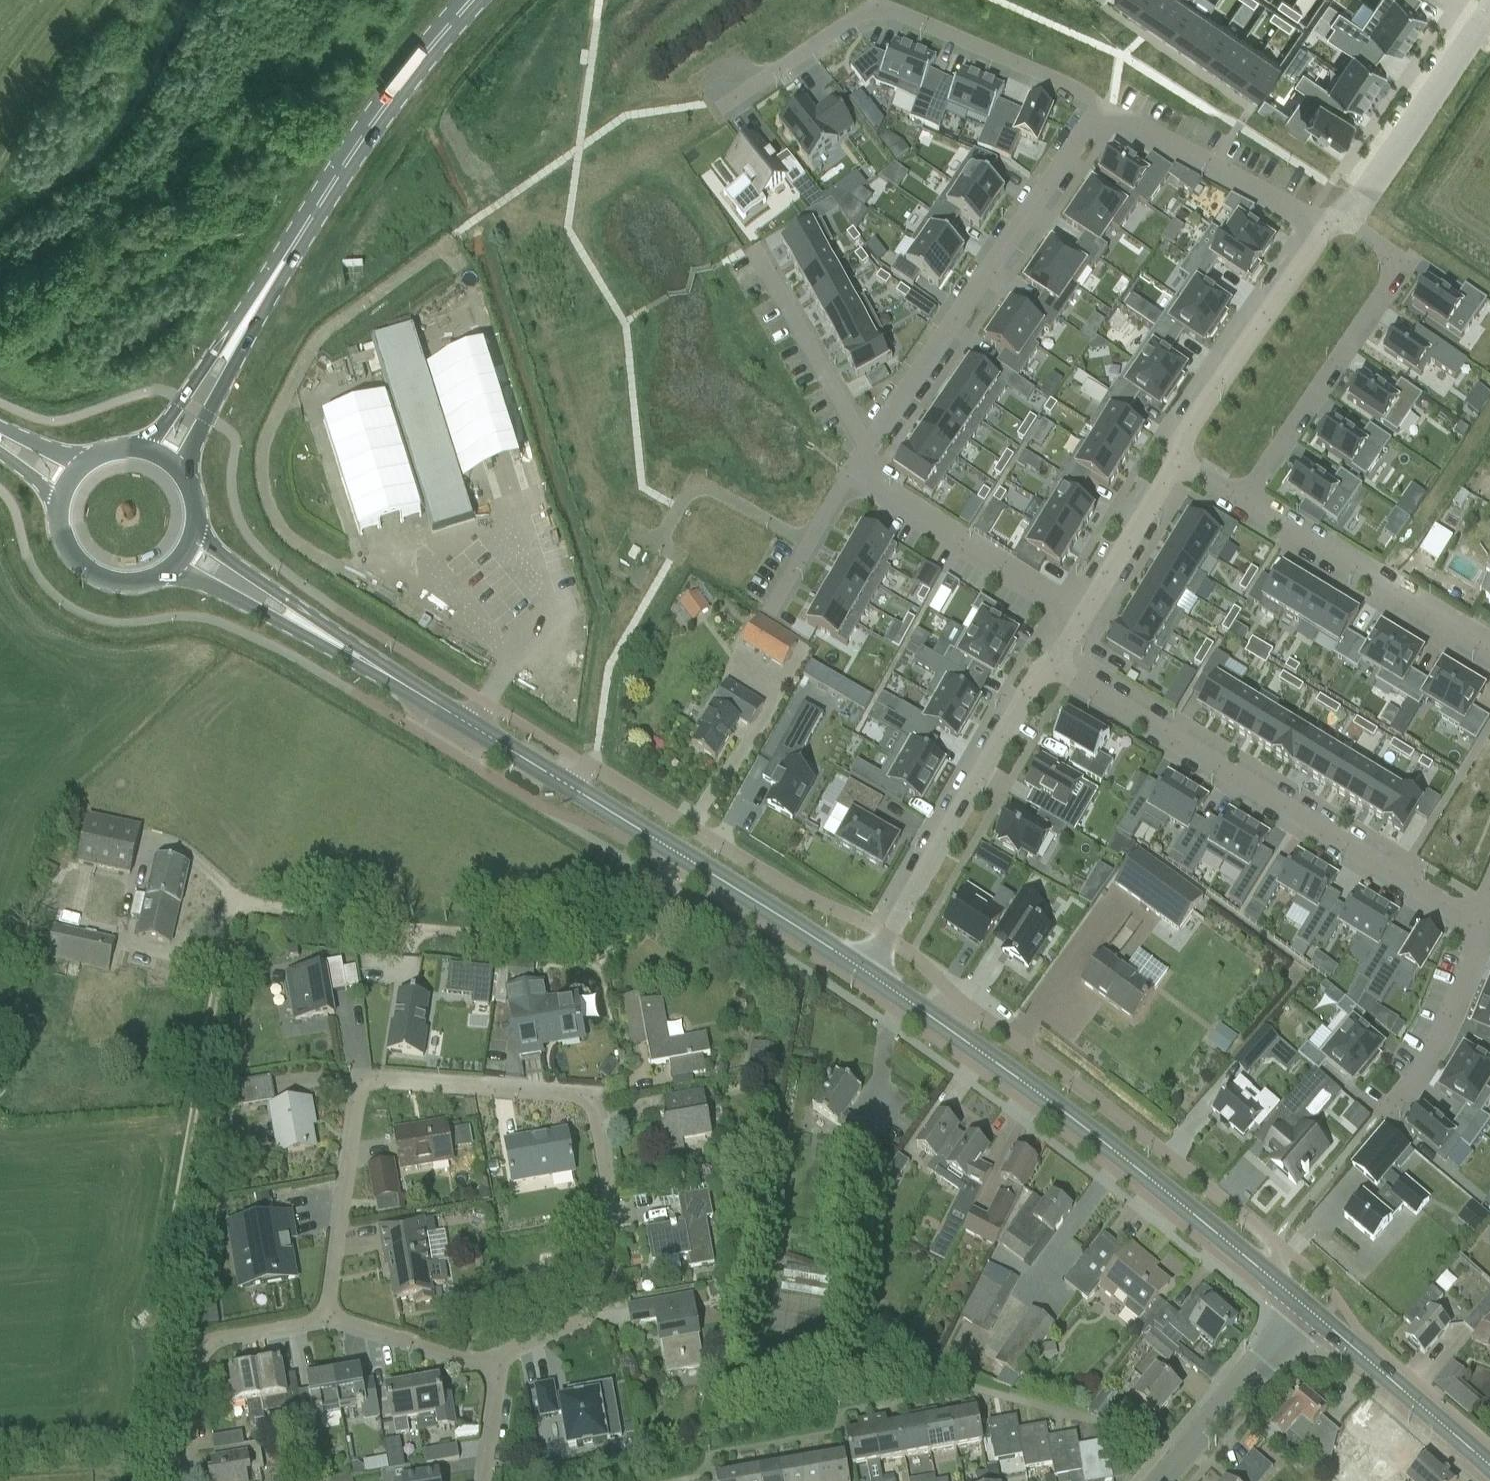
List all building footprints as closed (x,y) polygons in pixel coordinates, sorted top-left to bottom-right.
[(1133,7),(1151,19),(1165,0),(1138,0),(1133,7)] [(1151,19),(1169,32),(1191,0),(1165,0),(1151,19)] [(1191,0),(1169,32),(1187,44),(1209,12),(1191,0)] [(1279,4),(1289,11),(1293,5),(1286,0),(1282,0),(1279,4)] [(1375,6),(1414,34),(1427,15),(1415,6),(1419,0),(1379,0),(1375,6)] [(1330,1),(1322,13),(1332,20),(1340,8),(1330,1)] [(1293,5),(1289,11),(1299,18),(1303,11),(1293,5)] [(1332,20),(1332,21),(1335,24),(1336,23),(1382,54),(1389,44),(1401,52),(1414,34),(1375,6),(1363,24),(1340,8),(1332,20)] [(1275,10),(1271,16),(1281,23),(1285,17),(1275,10)] [(1209,12),(1187,44),(1205,56),(1227,25),(1209,12)] [(1322,13),(1314,25),(1328,35),(1335,24),(1332,21),(1332,20),(1322,13)] [(1285,17),(1281,23),(1290,30),(1295,23),(1285,17)] [(1335,24),(1328,35),(1355,53),(1343,70),(1374,92),(1387,73),(1375,65),(1382,54),(1336,23),(1335,24)] [(1227,25),(1205,56),(1223,69),(1245,37),(1227,25)] [(1245,37),(1223,69),(1241,81),(1263,49),(1245,37)] [(873,54),(850,71),(865,90),(873,84),(876,88),(896,97),(902,82),(913,56),(915,53),(894,44),(887,60),(873,54)] [(1263,49),(1241,81),(1259,93),(1281,62),(1263,49)] [(902,82),(896,97),(916,105),(909,121),(924,127),(925,123),(943,81),(930,75),(936,61),(915,53),(913,56),(902,82)] [(792,82),(809,98),(830,75),(813,59),(792,82)] [(1296,80),(1295,82),(1306,89),(1307,88),(1342,112),(1349,102),(1361,111),(1374,92),(1343,70),(1331,88),(1304,69),(1296,80)] [(924,127),(938,133),(944,118),(948,108),(968,116),(983,81),(962,72),(956,86),(943,81),(925,123),(924,127)] [(983,81),(968,116),(987,125),(983,134),(977,149),(991,155),(1011,109),(998,104),(1004,90),(983,81)] [(1306,89),(1283,123),(1305,137),(1315,123),(1340,141),(1343,138),(1346,140),(1356,126),(1352,124),(1354,121),(1342,112),(1307,88),(1306,89)] [(848,104),(876,140),(883,123),(868,104),(867,105),(860,95),(848,104)] [(807,102),(779,122),(809,164),(837,144),(836,143),(853,130),(833,101),(815,113),(807,102)] [(1011,109),(991,155),(1010,163),(1021,139),(1036,145),(1051,110),(1029,101),(1023,115),(1011,109)] [(756,140),(730,160),(752,190),(731,205),(742,220),(763,205),(757,197),(783,177),(792,189),(805,179),(786,154),(774,164),(756,140)] [(902,145),(889,156),(895,164),(908,153),(902,145)] [(974,153),(951,185),(991,212),(1004,193),(986,181),(997,165),(974,153)] [(1115,154),(1100,176),(1117,188),(1139,203),(1147,208),(1172,172),(1151,157),(1140,172),(1115,154)] [(908,175),(895,166),(879,178),(897,191),(908,175)] [(1187,174),(1179,186),(1192,195),(1201,182),(1187,174)] [(951,185),(931,214),(953,229),(960,218),(978,231),(991,212),(951,185)] [(1092,187),(1079,205),(1111,227),(1110,228),(1118,233),(1139,203),(1117,188),(1110,199),(1092,187)] [(1232,217),(1219,235),(1258,262),(1271,243),(1244,224),(1252,213),(1231,199),(1223,211),(1232,217)] [(831,202),(798,221),(805,233),(821,224),(838,214),(831,202)] [(1079,205),(1067,224),(1084,236),(1077,247),(1099,262),(1107,250),(1099,244),(1110,228),(1111,227),(1079,205)] [(931,214),(910,245),(914,248),(915,247),(950,271),(963,252),(945,240),(953,229),(931,214)] [(805,233),(781,246),(792,266),(823,248),(824,249),(832,245),(821,224),(805,233)] [(1196,248),(1188,260),(1209,275),(1218,262),(1246,281),(1248,278),(1251,279),(1259,268),(1256,266),(1258,262),(1219,235),(1211,230),(1198,249),(1196,248)] [(853,231),(846,236),(853,245),(860,240),(853,231)] [(1166,235),(1162,240),(1171,247),(1175,242),(1166,235)] [(874,242),(865,249),(875,261),(884,254),(874,242)] [(1044,250),(1036,262),(1074,289),(1075,288),(1086,272),(1090,274),(1099,262),(1077,247),(1070,258),(1052,246),(1047,253),(1044,250)] [(899,261),(891,274),(912,289),(920,277),(938,290),(950,271),(915,247),(914,248),(903,264),(899,261)] [(823,248),(792,266),(803,285),(834,267),(824,249),(823,248)] [(860,252),(854,257),(861,267),(868,262),(860,252)] [(1189,281),(1176,301),(1217,328),(1226,316),(1222,313),(1227,307),(1200,288),(1209,275),(1188,260),(1179,274),(1189,281)] [(1031,276),(1026,283),(1044,295),(1036,306),(1058,321),(1079,291),(1075,288),(1074,289),(1036,262),(1028,274),(1031,276)] [(834,267),(803,285),(813,304),(845,286),(844,285),(834,267)] [(876,280),(876,281),(886,287),(890,281),(880,274),(876,280)] [(845,286),(813,304),(824,322),(859,302),(848,283),(844,285),(845,286)] [(1422,288),(1414,300),(1417,302),(1415,306),(1461,338),(1485,303),(1465,289),(1454,304),(1428,286),(1425,290),(1422,288)] [(897,292),(895,294),(905,301),(908,297),(910,294),(900,288),(897,292)] [(1124,309),(1131,313),(1139,302),(1132,298),(1124,309)] [(859,302),(824,322),(835,341),(874,319),(863,299),(859,302)] [(1176,301),(1154,332),(1175,345),(1184,332),(1201,344),(1206,337),(1209,340),(1217,328),(1176,301)] [(932,302),(925,312),(933,318),(940,308),(932,302)] [(1011,305),(998,324),(1034,348),(1046,330),(1050,333),(1058,321),(1036,306),(1029,317),(1011,305)] [(1093,315),(1080,335),(1091,343),(1104,323),(1093,315)] [(874,319),(835,341),(845,360),(881,340),(881,341),(885,339),(874,319)] [(998,324),(986,342),(1003,354),(996,366),(1001,369),(1017,380),(1038,351),(1034,348),(998,324)] [(413,330),(373,343),(433,534),(473,521),(413,330)] [(1390,336),(1382,348),(1386,350),(1384,353),(1420,378),(1430,364),(1455,381),(1466,364),(1417,330),(1410,341),(1397,333),(1394,338),(1390,336)] [(1154,332),(1132,364),(1173,392),(1181,380),(1179,378),(1183,371),(1166,358),(1175,345),(1154,332)] [(881,340),(845,360),(856,380),(892,360),(881,341),(881,340)] [(969,363),(956,382),(994,408),(1006,390),(1007,389),(993,380),(969,363)] [(1118,382),(1110,395),(1131,409),(1139,396),(1157,409),(1162,402),(1165,404),(1173,392),(1132,364),(1119,383),(1118,382)] [(1001,369),(993,380),(1007,389),(1006,390),(1009,392),(1017,380),(1001,369)] [(883,370),(866,380),(872,389),(889,379),(883,370)] [(1072,382),(1082,389),(1088,380),(1077,372),(1072,382)] [(956,382),(944,400),(982,426),(994,408),(956,382)] [(1358,383),(1349,395),(1353,398),(1350,402),(1396,433),(1420,398),(1400,384),(1390,399),(1364,382),(1362,386),(1358,383)] [(1044,387),(1039,395),(1049,401),(1054,394),(1044,387)] [(1471,398),(1485,407),(1489,400),(1489,397),(1477,388),(1471,398)] [(1110,395),(1091,427),(1098,432),(1130,450),(1141,432),(1124,421),(1131,409),(1110,395)] [(944,400),(932,418),(970,443),(982,426),(944,400)] [(1050,402),(1043,412),(1050,416),(1057,406),(1050,402)] [(1029,417),(1023,428),(1029,432),(1036,421),(1029,417)] [(932,418),(920,435),(957,461),(970,443),(932,418)] [(1327,427),(1318,439),(1322,442),(1319,446),(1365,477),(1389,442),(1369,429),(1359,443),(1333,425),(1330,430),(1327,427)] [(1023,428),(1016,437),(1023,442),(1029,432),(1023,428)] [(1098,432),(1087,450),(1118,469),(1130,450),(1098,432)] [(920,435),(908,453),(945,479),(957,461),(920,435)] [(1068,464),(1061,476),(1082,488),(1083,489),(1089,478),(1108,489),(1119,469),(1118,469),(1087,450),(1081,446),(1070,465),(1068,464)] [(908,453),(895,472),(932,498),(945,479),(908,453)] [(1006,454),(1000,464),(1007,468),(1013,458),(1006,454)] [(1000,464),(993,474),(1000,478),(1007,468),(1000,464)] [(1296,473),(1288,485),(1291,488),(1288,492),(1305,503),(1298,513),(1319,526),(1325,517),(1336,525),(1361,488),(1340,474),(1330,489),(1303,470),(1300,475),(1296,473)] [(1057,490),(1046,509),(1081,531),(1092,512),(1074,500),(1082,488),(1061,476),(1054,488),(1057,490)] [(983,490),(977,500),(984,505),(990,494),(983,490)] [(999,491),(993,502),(1000,506),(1006,496),(999,491)] [(1461,500),(1452,513),(1459,518),(1469,505),(1461,500)] [(1005,509),(999,506),(993,502),(982,519),(994,526),(1005,509)] [(1044,508),(1033,526),(1070,548),(1081,531),(1046,509),(1044,508)] [(976,517),(965,510),(958,520),(970,528),(976,517)] [(1188,519),(1175,540),(1209,559),(1216,564),(1228,543),(1237,528),(1210,511),(1201,527),(1188,519)] [(1024,547),(1016,559),(1038,573),(1046,560),(1059,569),(1071,549),(1070,548),(1033,526),(1032,526),(1020,545),(1024,547)] [(895,529),(888,542),(914,554),(920,541),(895,529)] [(862,530),(850,549),(885,569),(886,569),(897,550),(862,530)] [(1174,540),(1164,556),(1198,576),(1209,559),(1175,540),(1174,540)] [(1435,541),(1423,561),(1434,567),(1446,547),(1435,541)] [(850,549),(840,568),(879,591),(890,571),(886,569),(885,569),(850,549)] [(1164,556),(1153,574),(1194,599),(1206,580),(1198,576),(1164,556)] [(840,568),(829,587),(868,609),(879,591),(840,568)] [(930,569),(919,588),(922,590),(929,594),(940,575),(930,569)] [(1251,569),(1245,580),(1252,584),(1258,574),(1251,569)] [(1262,577),(1248,601),(1259,608),(1257,611),(1277,622),(1281,615),(1301,581),(1282,570),(1273,584),(1262,577)] [(1153,574),(1141,593),(1176,613),(1186,596),(1194,601),(1194,599),(1153,574)] [(1479,589),(1482,591),(1480,595),(1489,602),(1488,604),(1489,605),(1489,576),(1488,575),(1479,589)] [(951,595),(957,584),(946,577),(940,589),(951,595)] [(1245,580),(1238,590),(1246,594),(1252,584),(1245,580)] [(1301,581),(1281,615),(1283,616),(1284,617),(1299,626),(1320,593),(1301,581)] [(829,587),(818,605),(857,628),(868,609),(829,587)] [(922,590),(917,601),(924,605),(929,594),(922,590)] [(696,593),(679,606),(692,624),(710,611),(696,593)] [(1141,593),(1130,611),(1172,636),(1183,617),(1176,613),(1141,593)] [(1320,593),(1299,626),(1318,637),(1339,604),(1320,593)] [(983,618),(972,638),(1003,656),(1014,636),(995,625),(1002,612),(980,600),(973,613),(983,618)] [(1339,604),(1318,637),(1336,648),(1331,656),(1344,664),(1358,641),(1346,634),(1358,615),(1339,604)] [(818,605),(807,625),(846,648),(857,628),(818,605)] [(1234,609),(1227,620),(1235,624),(1241,614),(1240,613),(1236,611),(1234,609)] [(1130,611),(1118,630),(1160,655),(1172,636),(1130,611)] [(907,618),(902,628),(909,632),(915,621),(907,618)] [(1227,620),(1221,630),(1228,634),(1235,624),(1227,620)] [(755,621),(741,644),(782,669),(796,646),(755,621)] [(901,629),(895,639),(902,644),(909,633),(901,629)] [(1358,641),(1344,664),(1356,671),(1360,665),(1379,676),(1402,638),(1389,631),(1388,634),(1380,629),(1370,648),(1358,641)] [(1118,630),(1106,650),(1148,675),(1160,655),(1118,630)] [(917,631),(909,644),(921,651),(928,638),(917,631)] [(950,652),(943,664),(966,677),(973,664),(992,675),(1003,656),(972,638),(965,634),(954,654),(950,652)] [(1379,676),(1375,683),(1395,695),(1406,702),(1420,679),(1410,672),(1421,654),(1414,650),(1416,647),(1402,638),(1379,676)] [(1261,643),(1255,639),(1252,644),(1259,647),(1261,643)] [(1206,643),(1200,653),(1207,658),(1213,647),(1206,643)] [(909,645),(905,653),(917,660),(922,652),(909,645)] [(1271,651),(1264,647),(1262,651),(1268,655),(1271,651)] [(1248,648),(1244,655),(1254,661),(1258,654),(1258,653),(1254,651),(1248,648)] [(917,660),(915,664),(938,678),(927,697),(935,701),(968,719),(978,700),(965,693),(972,680),(966,677),(943,664),(922,652),(917,660)] [(1200,653),(1193,664),(1201,668),(1207,658),(1200,653)] [(1213,685),(1198,711),(1217,722),(1236,691),(1241,684),(1222,673),(1229,662),(1217,655),(1216,654),(1201,678),(1202,678),(1213,685)] [(1258,654),(1254,661),(1265,667),(1266,665),(1269,660),(1268,659),(1258,654)] [(1288,662),(1284,669),(1295,676),(1299,668),(1288,662)] [(810,665),(802,679),(823,690),(831,677),(810,665)] [(1420,679),(1406,702),(1418,709),(1422,703),(1441,714),(1464,676),(1451,668),(1449,671),(1442,667),(1431,685),(1420,679)] [(1282,675),(1278,682),(1288,689),(1293,681),(1282,675)] [(1441,714),(1439,718),(1459,730),(1457,733),(1475,744),(1489,720),(1471,710),(1483,691),(1476,687),(1478,684),(1464,676),(1441,714)] [(1293,681),(1288,689),(1299,695),(1303,688),(1293,681)] [(700,733),(692,746),(715,761),(731,735),(730,734),(739,721),(749,728),(764,704),(728,682),(726,685),(709,712),(698,729),(701,731),(700,733)] [(851,689),(844,702),(864,714),(872,700),(851,689)] [(1236,691),(1217,722),(1236,734),(1255,702),(1240,693),(1236,691)] [(1177,701),(1173,698),(1169,704),(1173,707),(1177,701)] [(1319,698),(1315,705),(1325,711),(1329,704),(1319,698)] [(886,714),(894,718),(901,706),(890,701),(884,713),(886,714)] [(901,706),(894,718),(929,740),(936,727),(957,739),(968,719),(935,701),(925,720),(901,706)] [(1255,702),(1236,734),(1254,745),(1273,714),(1255,702)] [(798,704),(756,779),(769,786),(765,792),(768,794),(762,805),(786,818),(808,780),(788,768),(817,715),(798,704)] [(1329,704),(1325,711),(1335,717),(1340,710),(1329,704)] [(1387,712),(1381,722),(1391,728),(1394,722),(1397,718),(1387,712)] [(886,714),(879,727),(902,739),(892,758),(933,782),(944,763),(930,755),(936,743),(929,740),(894,718),(886,714)] [(1273,714),(1254,745),(1272,756),(1292,725),(1273,714)] [(1068,716),(1054,741),(1076,753),(1068,766),(1101,785),(1113,764),(1098,756),(1108,739),(1068,716)] [(1356,720),(1352,727),(1362,733),(1366,726),(1356,720)] [(1394,722),(1391,728),(1388,732),(1402,740),(1408,730),(1394,722)] [(1292,725),(1272,756),(1291,767),(1310,736),(1292,725)] [(1366,726),(1362,733),(1372,739),(1377,732),(1366,726)] [(1310,736),(1291,767),(1309,779),(1328,747),(1310,736)] [(1393,742),(1388,750),(1399,756),(1403,748),(1393,742)] [(1328,747),(1309,779),(1328,790),(1347,758),(1328,747)] [(1403,748),(1399,756),(1409,762),(1414,755),(1403,748)] [(814,772),(829,779),(840,757),(825,749),(814,772)] [(858,764),(850,777),(900,805),(907,793),(922,801),(933,782),(892,758),(881,777),(858,764)] [(1347,758),(1328,790),(1346,801),(1365,770),(1347,758)] [(1033,775),(1026,788),(1033,792),(1057,806),(1049,820),(1066,830),(1074,834),(1087,812),(1071,804),(1083,784),(1083,783),(1042,760),(1040,764),(1037,762),(1030,774),(1033,775)] [(1422,760),(1417,767),(1428,773),(1432,766),(1422,760)] [(1365,770),(1346,801),(1365,812),(1384,781),(1365,770)] [(1134,803),(1117,832),(1130,841),(1144,818),(1163,830),(1167,822),(1187,788),(1188,787),(1168,775),(1160,789),(1147,781),(1138,797),(1134,803)] [(1384,781),(1365,812),(1383,823),(1402,792),(1398,790),(1384,781)] [(1402,792),(1383,823),(1402,835),(1426,796),(1407,784),(1402,792)] [(881,803),(849,785),(837,807),(838,808),(852,816),(837,842),(836,844),(882,870),(899,841),(869,823),(881,803)] [(1187,788),(1167,822),(1184,833),(1171,854),(1183,861),(1205,825),(1195,819),(1206,800),(1187,788)] [(1127,790),(1123,797),(1134,803),(1138,797),(1127,790)] [(1011,810),(994,839),(997,841),(995,845),(1018,859),(1020,855),(1035,864),(1050,837),(1059,842),(1066,830),(1049,820),(1040,815),(1035,824),(1011,810)] [(1179,869),(1178,870),(1192,878),(1205,855),(1223,866),(1249,824),(1229,811),(1220,826),(1209,819),(1205,825),(1183,861),(1179,869)] [(140,828),(89,817),(78,865),(130,876),(140,828)] [(1248,825),(1223,866),(1241,877),(1228,900),(1241,908),(1272,857),(1260,850),(1267,837),(1248,825)] [(1127,841),(1121,852),(1127,855),(1134,846),(1127,841)] [(1277,860),(1251,903),(1264,911),(1278,889),(1295,900),(1317,865),(1298,853),(1289,868),(1277,860)] [(1171,854),(1167,862),(1179,869),(1183,861),(1171,854)] [(1138,855),(1115,886),(1178,933),(1201,901),(1138,855)] [(998,856),(990,868),(1005,877),(1012,864),(998,856)] [(138,938),(150,941),(169,946),(178,906),(180,906),(189,868),(155,861),(147,898),(136,895),(131,918),(142,920),(138,938)] [(43,865),(38,875),(50,881),(55,871),(43,865)] [(1295,900),(1291,907),(1309,918),(1295,941),(1309,950),(1314,941),(1335,905),(1339,899),(1329,893),(1338,878),(1317,865),(1295,900)] [(1088,883),(1078,901),(1090,908),(1102,891),(1088,883)] [(967,887),(942,925),(980,949),(1013,899),(1002,891),(993,904),(967,887)] [(1335,905),(1314,941),(1326,948),(1339,927),(1356,937),(1378,904),(1379,902),(1358,890),(1345,911),(1335,905)] [(1022,893),(994,937),(1007,945),(1003,952),(1028,969),(1052,932),(1036,922),(1045,908),(1022,893)] [(1356,937),(1352,944),(1371,956),(1357,979),(1369,986),(1400,935),(1389,928),(1397,916),(1378,904),(1356,937)] [(1369,986),(1362,996),(1380,1007),(1399,976),(1413,985),(1418,976),(1419,977),(1441,941),(1437,939),(1438,937),(1428,930),(1426,932),(1418,927),(1409,941),(1400,935),(1369,986)] [(47,958),(109,972),(115,942),(53,928),(47,958)] [(1132,1021),(1153,992),(1167,973),(1138,952),(1125,971),(1102,954),(1092,967),(1081,984),(1132,1021)] [(1318,956),(1310,966),(1320,973),(1328,963),(1318,956)] [(346,991),(341,962),(317,966),(318,971),(287,976),(295,1022),(334,1015),(330,994),(346,991)] [(509,963),(506,978),(531,981),(533,966),(509,963)] [(449,967),(446,996),(472,999),(475,970),(449,967)] [(384,1006),(399,1009),(405,976),(390,973),(384,1006)] [(542,987),(508,993),(519,1058),(541,1054),(539,1044),(554,1042),(555,1044),(582,1039),(579,1024),(581,1024),(576,1000),(545,1005),(542,987)] [(1479,1005),(1489,1010),(1489,987),(1488,992),(1484,991),(1479,1005)] [(390,1046),(390,1048),(425,1056),(431,1030),(428,1029),(436,997),(423,994),(424,993),(420,992),(420,993),(407,990),(399,1021),(397,1020),(390,1046)] [(1351,990),(1345,1000),(1355,1009),(1362,997),(1351,990)] [(703,1058),(710,1057),(706,1035),(686,1039),(687,1042),(669,1046),(661,1000),(641,1004),(639,996),(623,999),(631,1039),(645,1036),(651,1068),(669,1064),(672,1079),(691,1075),(705,1073),(703,1058)] [(1346,1021),(1332,1038),(1370,1070),(1381,1057),(1377,1054),(1382,1049),(1357,1027),(1365,1017),(1355,1009),(1345,1000),(1344,1000),(1335,1011),(1346,1021)] [(1473,1020),(1476,1021),(1473,1029),(1489,1036),(1489,1010),(1479,1005),(1473,1020)] [(1220,1027),(1209,1042),(1224,1054),(1236,1038),(1220,1027)] [(1263,1028),(1242,1054),(1257,1067),(1278,1041),(1263,1028)] [(1307,1046),(1297,1057),(1314,1071),(1318,1074),(1325,1065),(1350,1086),(1357,1079),(1360,1082),(1370,1070),(1332,1038),(1318,1055),(1307,1046)] [(752,1044),(748,1068),(771,1073),(775,1048),(752,1044)] [(1448,1070),(1486,1092),(1489,1085),(1489,1066),(1464,1051),(1460,1058),(1456,1056),(1448,1070)] [(1439,1092),(1466,1108),(1457,1120),(1480,1136),(1489,1122),(1489,1121),(1481,1115),(1489,1100),(1489,1095),(1486,1092),(1448,1070),(1440,1083),(1443,1085),(1439,1092)] [(1314,1071),(1307,1080),(1321,1093),(1329,1083),(1318,1074),(1314,1071)] [(762,1074),(746,1078),(750,1094),(766,1090),(762,1074)] [(861,1092),(837,1075),(831,1082),(830,1081),(824,1089),(826,1091),(813,1110),(851,1137),(842,1152),(858,1163),(878,1135),(861,1123),(860,1125),(845,1115),(861,1092)] [(242,1108),(274,1103),(270,1079),(238,1084),(242,1108)] [(1240,1080),(1212,1113),(1222,1121),(1220,1123),(1228,1130),(1230,1128),(1242,1139),(1254,1126),(1258,1130),(1278,1106),(1264,1094),(1259,1099),(1253,1106),(1244,1098),(1250,1091),(1251,1090),(1240,1080)] [(1283,1130),(1264,1151),(1273,1158),(1269,1163),(1275,1169),(1276,1170),(1295,1186),(1303,1177),(1304,1178),(1308,1174),(1307,1173),(1327,1150),(1307,1133),(1295,1123),(1321,1093),(1307,1080),(1272,1120),(1283,1130)] [(666,1156),(684,1153),(683,1144),(711,1139),(703,1092),(663,1100),(666,1116),(668,1116),(669,1124),(661,1126),(666,1156)] [(309,1102),(290,1105),(271,1108),(279,1156),(314,1150),(309,1120),(313,1120),(309,1102)] [(1355,1105),(1343,1119),(1359,1132),(1371,1118),(1355,1105)] [(1417,1112),(1406,1125),(1410,1127),(1407,1130),(1445,1161),(1460,1144),(1469,1152),(1480,1136),(1457,1120),(1448,1132),(1423,1111),(1420,1115),(1417,1112)] [(924,1172),(931,1177),(958,1139),(954,1136),(958,1130),(938,1116),(916,1148),(933,1160),(924,1172)] [(446,1124),(444,1124),(445,1129),(412,1134),(411,1130),(395,1132),(402,1171),(452,1162),(446,1124)] [(1384,1127),(1352,1165),(1376,1186),(1408,1148),(1384,1127)] [(571,1158),(566,1132),(505,1142),(513,1184),(573,1174),(571,1163),(573,1163),(572,1158),(571,1158)] [(958,1139),(931,1177),(939,1182),(947,1170),(966,1183),(945,1223),(947,1224),(938,1239),(953,1247),(961,1231),(963,1232),(974,1211),(971,1209),(980,1191),(992,1168),(981,1160),(988,1151),(969,1137),(964,1143),(958,1139)] [(993,1248),(1004,1226),(1023,1190),(1037,1162),(1014,1150),(999,1179),(1007,1183),(1001,1194),(999,1193),(987,1217),(974,1211),(963,1232),(993,1248)] [(907,1165),(895,1157),(875,1186),(887,1194),(907,1165)] [(497,1162),(487,1164),(489,1173),(499,1171),(497,1162)] [(369,1167),(375,1200),(377,1215),(404,1210),(401,1196),(398,1197),(398,1196),(393,1164),(369,1167)] [(1344,1219),(1373,1243),(1391,1222),(1403,1206),(1416,1216),(1430,1199),(1405,1178),(1390,1196),(1383,1190),(1371,1205),(1362,1198),(1344,1219)] [(483,1188),(476,1199),(481,1202),(490,1200),(488,1191),(483,1188)] [(690,1268),(710,1265),(713,1264),(704,1218),(711,1217),(707,1193),(678,1198),(683,1226),(647,1232),(653,1262),(688,1256),(690,1268)] [(267,1194),(254,1196),(255,1204),(269,1202),(267,1194)] [(1053,1236),(1072,1211),(1069,1209),(1070,1207),(1062,1201),(1061,1203),(1051,1196),(1044,1205),(1032,1197),(1009,1229),(1011,1231),(999,1246),(1023,1264),(1047,1231),(1053,1236)] [(1462,1215),(1471,1222),(1466,1229),(1475,1237),(1489,1219),(1489,1218),(1472,1203),(1462,1215)] [(240,1289),(255,1286),(295,1279),(288,1240),(294,1239),(290,1215),(270,1218),(229,1226),(233,1247),(240,1289)] [(445,1284),(442,1264),(430,1266),(422,1221),(399,1225),(379,1228),(387,1268),(390,1268),(396,1302),(415,1299),(416,1306),(432,1303),(429,1287),(445,1284)] [(937,1239),(929,1255),(944,1263),(953,1247),(938,1239),(937,1239)] [(1137,1324),(1142,1337),(1148,1329),(1165,1306),(1157,1299),(1168,1286),(1140,1264),(1144,1259),(1130,1248),(1117,1263),(1108,1256),(1111,1253),(1098,1242),(1085,1258),(1064,1284),(1085,1302),(1099,1285),(1113,1296),(1118,1290),(1129,1299),(1127,1302),(1123,1311),(1138,1322),(1137,1324)] [(1013,1277),(988,1264),(959,1317),(984,1330),(1013,1277)] [(1445,1274),(1434,1285),(1445,1294),(1455,1283),(1445,1274)] [(719,1286),(708,1288),(711,1300),(722,1297),(719,1286)] [(1179,1317),(1165,1306),(1148,1329),(1154,1335),(1163,1342),(1173,1331),(1193,1349),(1202,1338),(1215,1349),(1237,1323),(1213,1303),(1217,1299),(1204,1288),(1179,1317)] [(1403,1321),(1413,1330),(1405,1339),(1409,1343),(1407,1345),(1417,1355),(1419,1352),(1424,1356),(1450,1326),(1431,1311),(1442,1298),(1431,1289),(1403,1321)] [(1462,1325),(1475,1337),(1488,1323),(1489,1320),(1489,1295),(1486,1299),(1462,1325)] [(657,1320),(661,1344),(663,1344),(667,1374),(702,1368),(697,1338),(698,1337),(691,1297),(629,1308),(631,1325),(657,1320)] [(995,1363),(1018,1379),(1052,1326),(1031,1311),(1006,1347),(995,1363)] [(1489,1350),(1489,1320),(1488,1323),(1475,1337),(1471,1342),(1489,1350)] [(1163,1342),(1154,1335),(1145,1345),(1153,1352),(1133,1375),(1145,1384),(1135,1396),(1158,1416),(1171,1400),(1170,1399),(1177,1391),(1178,1392),(1179,1391),(1157,1372),(1165,1362),(1167,1364),(1176,1353),(1163,1342)] [(1055,1344),(1043,1346),(1045,1359),(1057,1357),(1055,1344)] [(288,1410),(289,1415),(301,1413),(298,1394),(295,1376),(283,1378),(281,1364),(267,1366),(265,1356),(253,1358),(263,1414),(288,1410)] [(265,1423),(263,1416),(263,1414),(253,1358),(242,1360),(243,1370),(230,1372),(232,1388),(223,1390),(226,1408),(245,1404),(249,1426),(265,1423)] [(380,1418),(377,1400),(373,1381),(363,1383),(361,1370),(334,1374),(340,1414),(362,1410),(363,1421),(380,1418)] [(309,1436),(309,1430),(322,1428),(320,1417),(340,1414),(334,1374),(307,1379),(309,1392),(298,1394),(301,1413),(302,1413),(304,1431),(305,1436),(309,1436)] [(438,1430),(452,1428),(454,1427),(449,1398),(441,1399),(438,1381),(413,1386),(418,1420),(436,1417),(438,1430)] [(562,1414),(568,1448),(621,1438),(612,1384),(567,1391),(571,1412),(562,1414)] [(540,1418),(558,1415),(553,1385),(535,1388),(540,1418)] [(408,1422),(418,1420),(413,1386),(387,1390),(395,1438),(410,1436),(408,1422)] [(1105,1389),(1087,1414),(1088,1414),(1089,1415),(1105,1420),(1111,1411),(1107,1408),(1116,1397),(1105,1389)] [(1282,1441),(1290,1432),(1327,1463),(1336,1436),(1319,1422),(1327,1412),(1303,1392),(1270,1431),(1282,1441)] [(955,1449),(982,1444),(981,1440),(979,1427),(975,1404),(961,1406),(962,1415),(949,1417),(954,1442),(955,1449)] [(936,1411),(921,1414),(929,1454),(955,1449),(954,1442),(949,1417),(938,1419),(936,1411)] [(904,1458),(929,1454),(921,1414),(909,1416),(911,1424),(898,1427),(904,1458)] [(994,1462),(1022,1458),(1018,1431),(1016,1418),(987,1423),(988,1426),(990,1438),(994,1462)] [(898,1427),(886,1429),(885,1420),(871,1423),(878,1463),(904,1458),(898,1427)] [(872,1464),(878,1463),(871,1423),(858,1425),(860,1434),(848,1436),(848,1435),(847,1435),(853,1468),(872,1464)] [(988,1426),(979,1427),(981,1440),(990,1438),(988,1426)] [(1018,1431),(1022,1458),(1024,1470),(1052,1466),(1048,1439),(1046,1426),(1018,1431)] [(272,1431),(266,1432),(267,1442),(278,1440),(277,1434),(272,1431)] [(259,1433),(254,1440),(255,1444),(267,1442),(266,1432),(259,1433)] [(213,1440),(214,1449),(215,1452),(243,1447),(241,1434),(213,1439),(213,1440)] [(1076,1434),(1048,1439),(1052,1466),(1053,1470),(1054,1478),(1082,1474),(1078,1448),(1076,1434)] [(1384,1476),(1391,1468),(1369,1448),(1364,1453),(1345,1436),(1338,1443),(1332,1470),(1341,1478),(1339,1480),(1389,1480),(1384,1476)] [(399,1440),(384,1443),(389,1472),(405,1469),(399,1440)] [(1113,1441),(1106,1443),(1108,1454),(1116,1453),(1113,1441)] [(1082,1474),(1083,1480),(1112,1480),(1108,1454),(1106,1443),(1078,1448),(1082,1474)] [(259,1472),(264,1471),(259,1444),(243,1447),(215,1452),(217,1464),(213,1465),(215,1476),(211,1477),(212,1480),(261,1480),(259,1472)] [(457,1447),(455,1447),(424,1452),(426,1466),(459,1460),(457,1447)] [(1231,1477),(1236,1480),(1263,1480),(1272,1470),(1252,1453),(1232,1476),(1231,1477)] [(824,1480),(849,1480),(844,1456),(821,1460),(824,1480)] [(1414,1472),(1406,1480),(1454,1480),(1427,1457),(1414,1472)] [(821,1460),(800,1464),(803,1480),(824,1480),(821,1460)] [(781,1480),(803,1480),(800,1464),(779,1468),(781,1480)] [(357,1465),(349,1466),(352,1479),(364,1477),(363,1469),(357,1465)] [(988,1480),(993,1480),(998,1480),(996,1465),(986,1467),(987,1473),(988,1480)] [(437,1476),(411,1480),(410,1468),(405,1469),(389,1472),(381,1474),(382,1480),(438,1480),(437,1476)] [(760,1480),(781,1480),(779,1468),(758,1471),(760,1480)] [(758,1471),(737,1475),(738,1480),(760,1480),(758,1471)] [(975,1480),(988,1480),(987,1473),(973,1475),(974,1476),(975,1480)]
